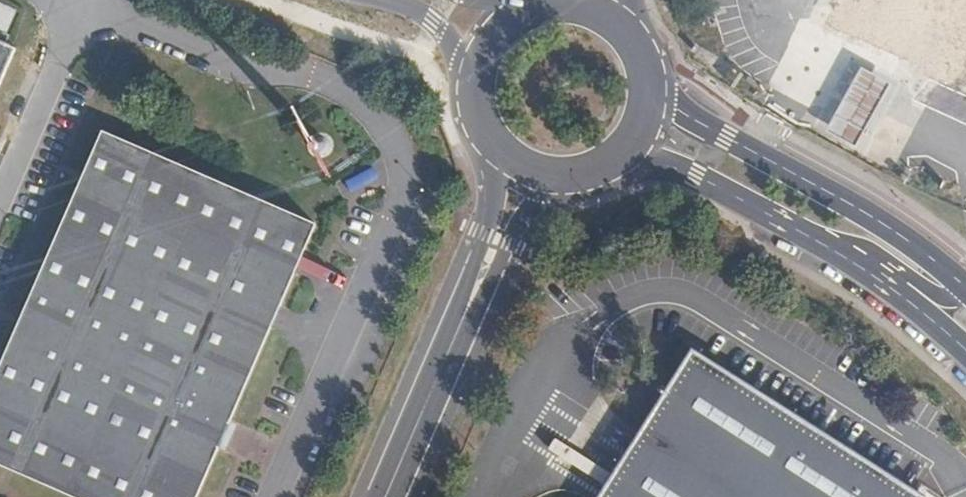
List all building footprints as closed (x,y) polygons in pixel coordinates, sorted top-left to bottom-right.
[(825,37),(965,91),(965,0),(839,0),(825,37)] [(16,49),(0,42),(0,85),(16,49)] [(861,67),(827,129),(857,145),(889,84),(861,67)] [(105,131),(0,368),(0,464),(75,496),(197,496),(317,225),(105,131)] [(694,351),(599,496),(921,496),(694,351)]
